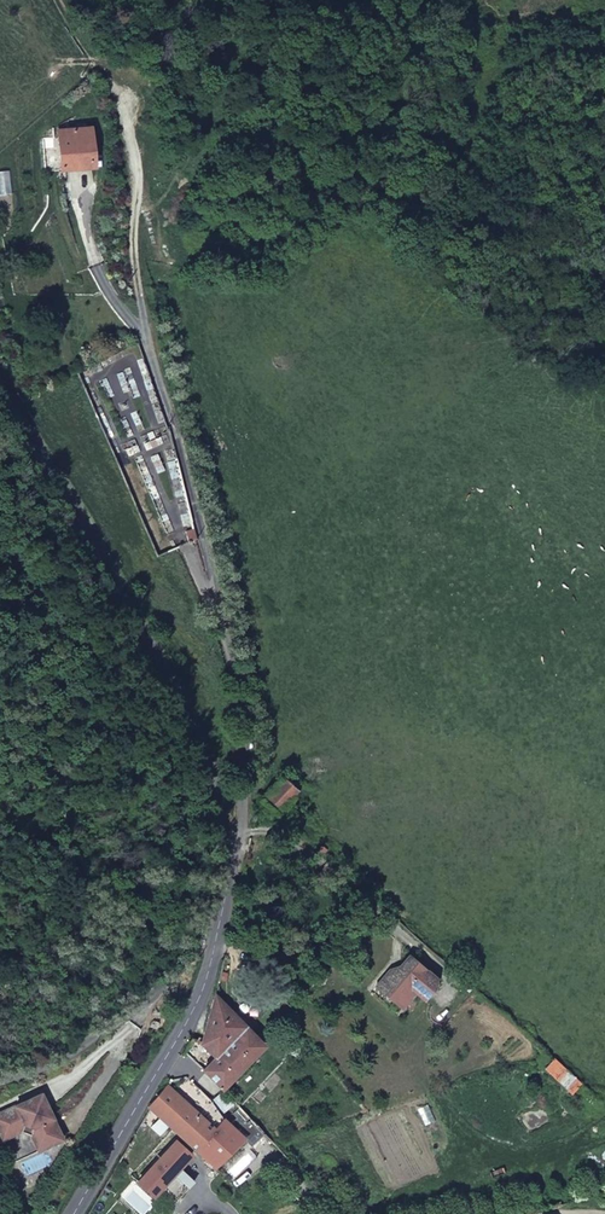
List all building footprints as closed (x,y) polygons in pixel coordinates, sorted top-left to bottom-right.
[(86,131),(57,134),(62,170),(89,167),(86,131)] [(423,999),(437,983),(406,958),(396,970),(398,975),(392,976),(389,973),(376,990),(387,998),(392,992),(403,991),(410,996),(414,992),(423,999)] [(395,1014),(410,996),(403,991),(392,992),(387,998),(376,990),(371,996),(395,1014)] [(230,1012),(213,995),(199,1044),(212,1057),(201,1070),(220,1089),(262,1044),(248,1030),(243,1025),(230,1012)] [(247,1021),(234,1008),(230,1012),(243,1025),(247,1021)] [(243,1025),(248,1030),(252,1026),(247,1021),(243,1025)] [(191,1149),(222,1118),(210,1101),(175,1068),(171,1076),(166,1084),(161,1091),(148,1110),(151,1112),(191,1149)] [(15,1165),(63,1143),(41,1097),(0,1116),(0,1135),(15,1165)] [(222,1118),(191,1149),(210,1166),(245,1140),(251,1146),(261,1134),(236,1107),(233,1111),(238,1114),(229,1125),(223,1120),(222,1118)] [(148,1110),(139,1126),(142,1129),(151,1112),(148,1110)] [(135,1182),(152,1197),(155,1194),(168,1207),(196,1177),(182,1164),(191,1156),(174,1140),(135,1182)]
